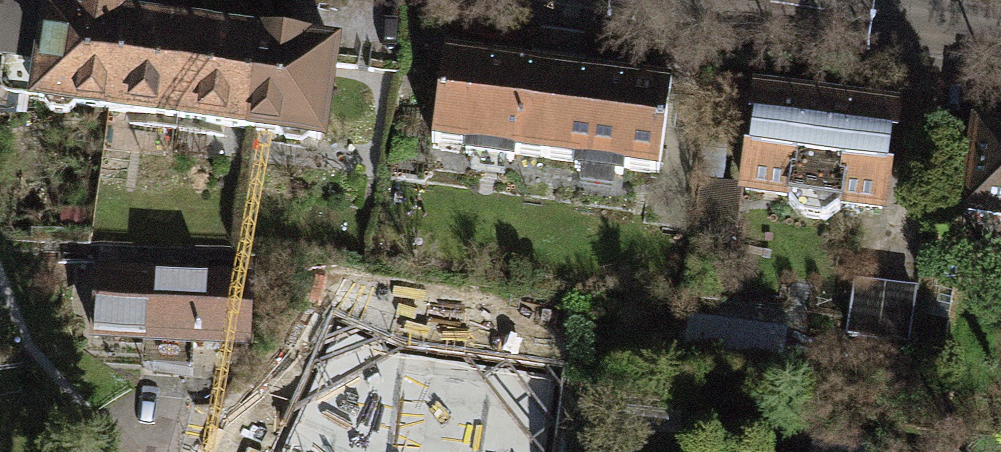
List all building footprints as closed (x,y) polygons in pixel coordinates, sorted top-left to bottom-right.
[(28,123),(95,132),(109,24),(43,15),(28,123)] [(95,132),(173,143),(187,34),(109,24),(95,132)] [(173,143),(251,153),(265,44),(187,34),(173,143)] [(337,54),(265,44),(251,153),(323,163),(337,54)] [(432,144),(551,162),(565,75),(445,57),(432,144)] [(684,94),(565,75),(551,162),(671,181),(684,94)] [(894,109),(746,89),(731,202),(878,222),(894,109)] [(1000,233),(1000,134),(967,128),(952,225),(1000,233)] [(241,281),(88,272),(84,336),(237,345),(241,281)] [(514,333),(320,287),(281,451),(485,451),(514,333)]
